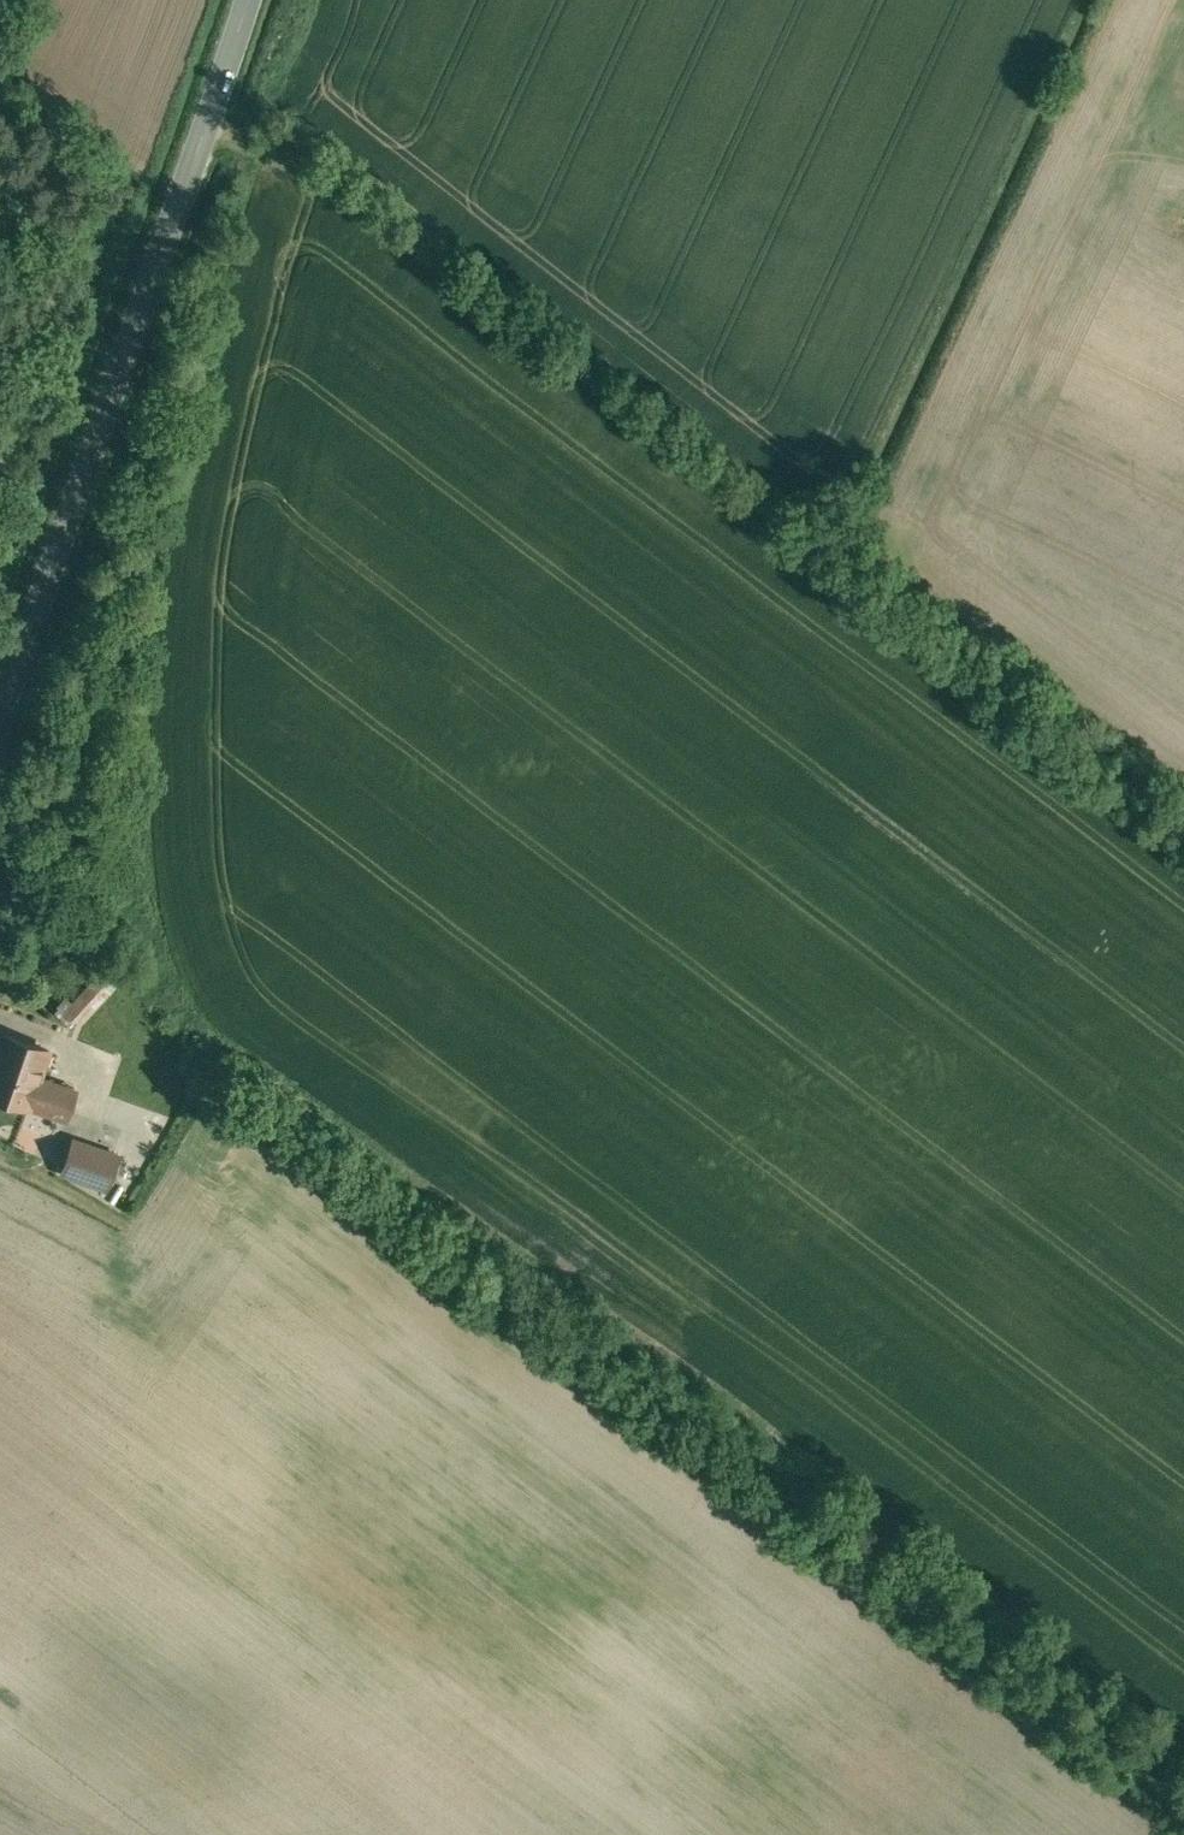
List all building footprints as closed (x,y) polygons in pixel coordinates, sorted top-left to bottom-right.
[(117,961),(102,948),(60,995),(75,1008),(117,961)] [(0,1012),(0,1083),(15,1089),(51,1105),(64,1074),(28,1059),(41,1029),(0,1011),(0,1012)] [(66,1130),(50,1168),(97,1188),(113,1151),(66,1130)]
